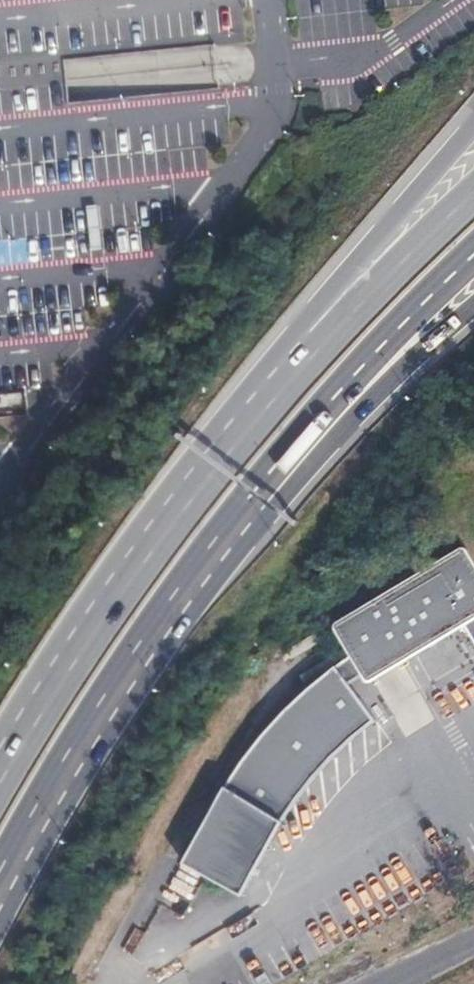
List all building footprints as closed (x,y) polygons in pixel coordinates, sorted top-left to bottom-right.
[(467,543),(465,542),(464,541),(462,541),(461,542),(337,619),(336,619),(335,621),(334,623),(334,625),(335,627),(367,679),(368,680),(369,681),(370,681),(372,681),(373,680),(467,623),(473,634),(473,555),(467,543)] [(377,719),(337,665),(314,682),(282,713),(260,738),(248,754),(243,761),(235,772),(230,781),(228,783),(225,785),(184,863),(245,896),(271,846),(285,820),(299,799),(315,777),(330,761),(345,746),(361,733),(377,719)]
